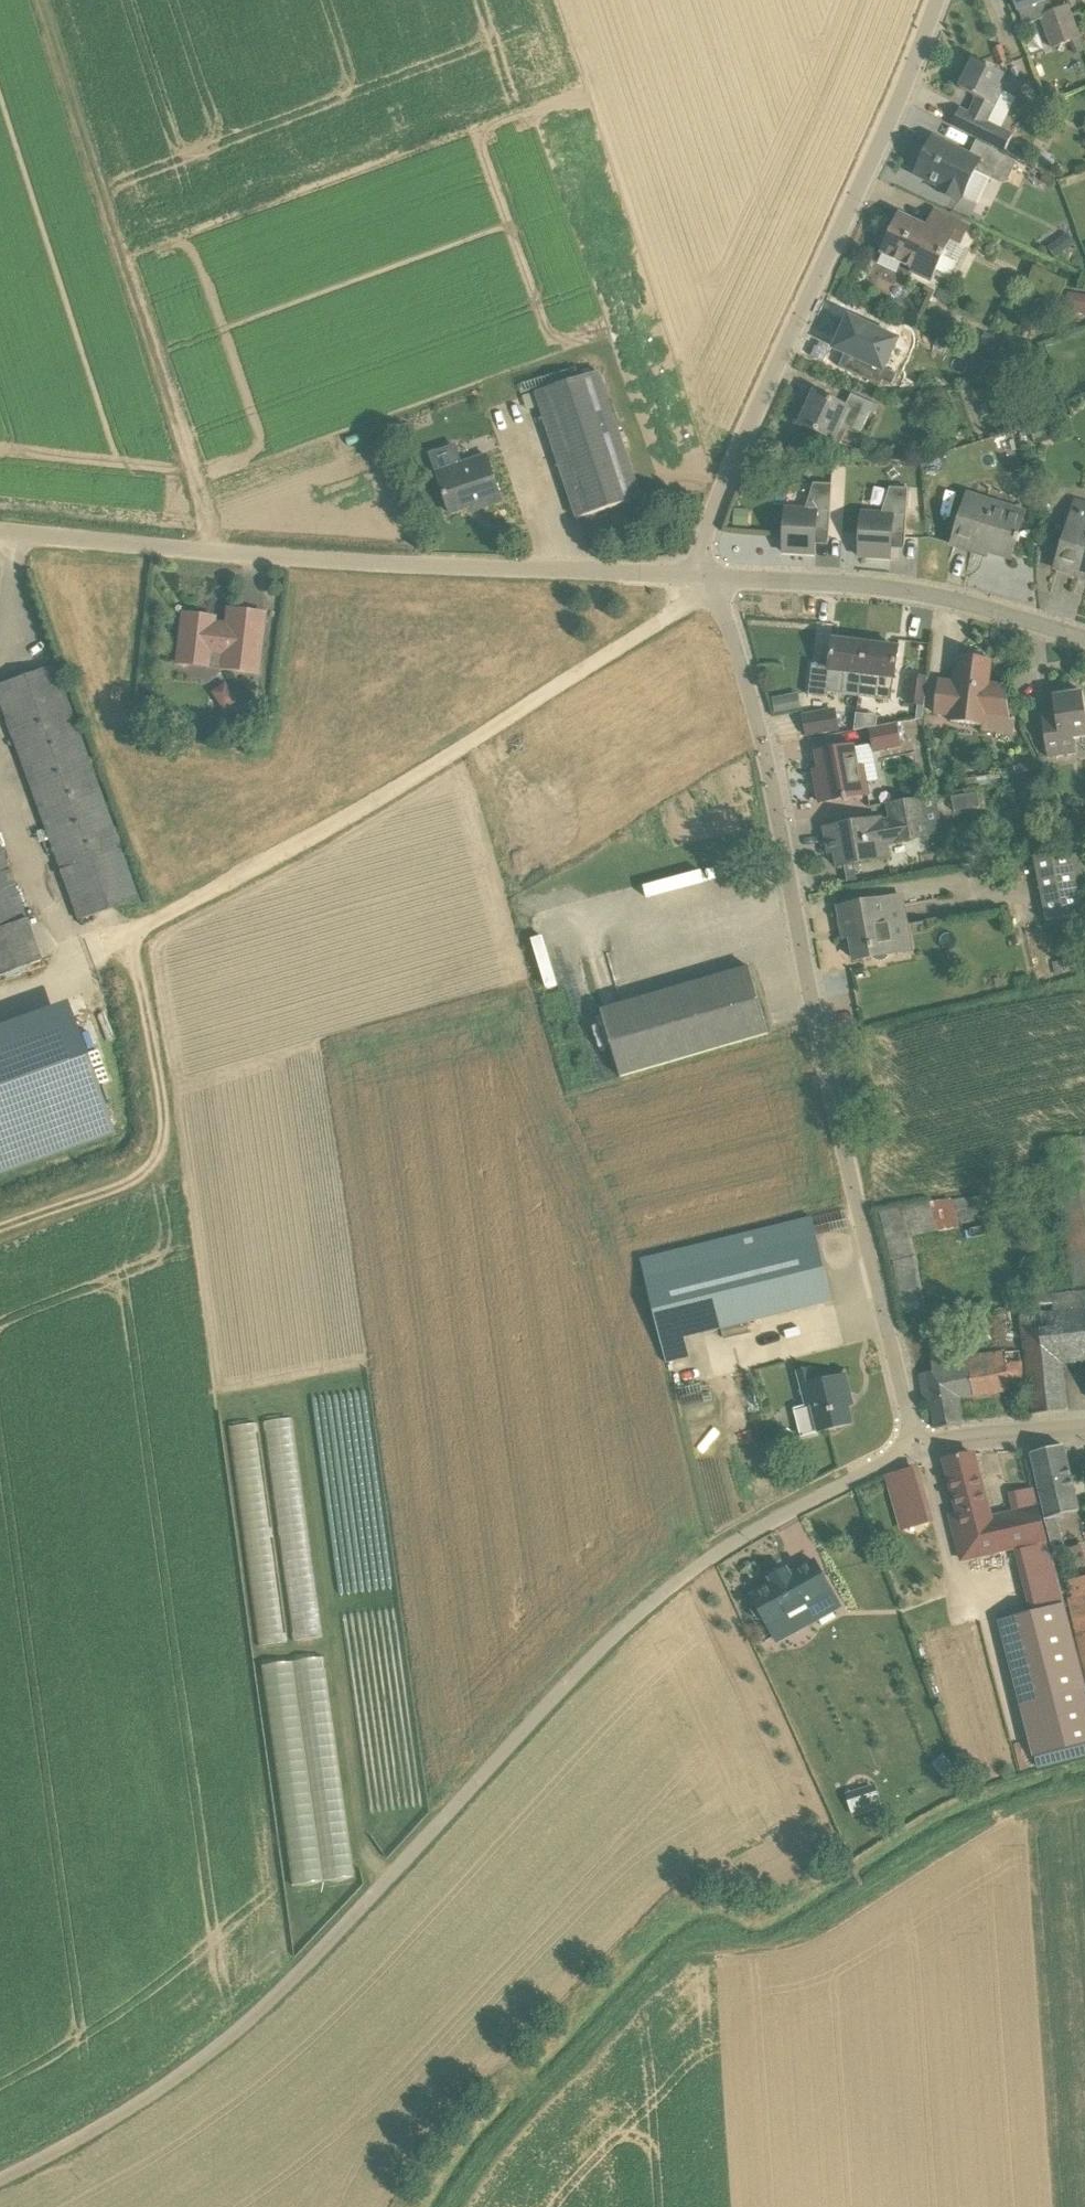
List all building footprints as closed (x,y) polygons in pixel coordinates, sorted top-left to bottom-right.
[(1019,11),(1050,0),(1015,0),(1019,11)] [(1069,7),(1041,17),(1053,49),(1080,38),(1069,7)] [(1003,45),(992,49),(999,66),(1009,62),(1003,45)] [(992,124),(1007,92),(1015,96),(1021,83),(975,60),(961,89),(978,98),(970,114),(960,109),(953,125),(991,144),(1006,151),(1014,135),(992,124)] [(1043,92),(1047,103),(1059,99),(1061,94),(1059,88),(1051,85),(1046,87),(1043,92)] [(975,174),(980,163),(992,168),(1000,152),(978,141),(970,157),(953,148),(933,139),(919,167),(916,174),(936,184),(939,186),(936,192),(961,204),(965,196),(975,174)] [(951,240),(961,244),(969,226),(935,210),(927,227),(901,214),(882,254),(915,269),(913,273),(931,282),(951,240)] [(1067,233),(1047,247),(1054,258),(1075,245),(1067,233)] [(1069,293),(1066,312),(1084,315),(1084,295),(1069,293)] [(842,340),(837,351),(845,355),(840,366),(882,385),(883,381),(893,385),(897,375),(885,369),(897,341),(850,321),(842,340)] [(600,372),(537,393),(578,519),(641,498),(600,372)] [(871,412),(876,415),(880,407),(852,394),(846,407),(816,394),(801,425),(834,440),(841,423),(862,433),(871,412)] [(412,433),(395,426),(390,438),(407,446),(412,433)] [(1031,426),(1022,430),(1024,436),(1033,433),(1031,428),(1031,426)] [(488,456),(464,464),(457,445),(430,454),(436,474),(437,473),(451,514),(480,505),(482,509),(503,502),(488,456)] [(830,541),(833,485),(814,484),(806,510),(786,509),(784,553),(816,554),(817,540),(830,541)] [(906,545),(909,489),(890,488),(882,514),(862,513),(859,557),(892,559),(892,544),(906,545)] [(1021,536),(1018,536),(1024,518),(995,509),(996,504),(969,495),(953,545),(974,552),(976,548),(1011,559),(1017,541),(1019,542),(1021,536)] [(1077,500),(1056,569),(1078,576),(1079,572),(1084,573),(1084,503),(1077,500)] [(734,524),(749,525),(750,512),(735,511),(734,524)] [(723,550),(736,551),(737,532),(724,531),(723,550)] [(261,636),(264,615),(228,610),(226,625),(213,624),(214,618),(183,615),(179,652),(222,657),(221,667),(257,672),(261,636)] [(860,697),(866,644),(834,640),(830,672),(824,671),(824,666),(813,665),(809,696),(828,698),(828,693),(860,697)] [(899,648),(866,644),(860,697),(892,701),(899,648)] [(984,726),(983,733),(1013,736),(1016,721),(1011,720),(1006,686),(989,684),(992,660),(983,659),(984,654),(969,652),(969,657),(959,656),(956,683),(939,681),(935,714),(952,716),(951,722),(984,726)] [(0,684),(0,702),(79,920),(138,899),(54,665),(0,684)] [(206,673),(206,666),(177,665),(176,672),(206,673)] [(928,679),(911,676),(907,703),(925,705),(928,679)] [(238,701),(225,682),(210,691),(223,711),(238,701)] [(1048,758),(1076,753),(1074,739),(1084,737),(1084,702),(1083,692),(1078,693),(1077,688),(1058,691),(1059,696),(1053,697),(1057,720),(1045,721),(1044,716),(1042,716),(1048,758)] [(774,696),(775,709),(801,708),(800,694),(774,696)] [(835,711),(804,717),(808,734),(838,729),(835,711)] [(903,747),(901,734),(899,723),(870,729),(874,752),(903,747)] [(854,746),(817,753),(822,779),(816,780),(820,803),(844,799),(845,801),(864,797),(854,746)] [(1041,773),(1036,759),(1007,768),(1013,783),(1041,773)] [(923,780),(899,784),(902,799),(925,796),(923,780)] [(968,806),(981,804),(979,793),(966,795),(968,806)] [(881,818),(825,829),(830,853),(836,852),(838,867),(889,858),(886,846),(931,838),(924,798),(887,804),(889,818),(882,820),(881,818)] [(1072,821),(1082,836),(1084,834),(1084,812),(1072,821)] [(25,918),(0,847),(0,927),(25,918)] [(1035,857),(1048,920),(1084,913),(1084,881),(1078,848),(1035,857)] [(899,869),(890,870),(892,879),(900,877),(899,869)] [(908,927),(902,896),(840,907),(844,928),(850,927),(856,960),(895,953),(891,930),(908,927)] [(750,967),(602,1011),(622,1077),(770,1033),(750,967)] [(0,1047),(0,1176),(116,1134),(76,1019),(0,1047)] [(980,1218),(980,1207),(978,1196),(952,1200),(952,1198),(931,1202),(931,1201),(879,1212),(903,1315),(927,1309),(912,1237),(959,1228),(958,1224),(976,1222),(975,1219),(980,1218)] [(833,1301),(817,1237),(813,1217),(642,1260),(668,1363),(690,1357),(685,1338),(833,1301)] [(1075,1282),(1084,1281),(1084,1261),(1074,1262),(1075,1282)] [(1020,1301),(1033,1415),(1067,1411),(1062,1362),(1084,1359),(1084,1294),(1020,1301)] [(1020,1352),(1004,1354),(1004,1351),(967,1355),(966,1340),(930,1343),(934,1373),(920,1374),(924,1402),(931,1402),(936,1429),(963,1426),(960,1398),(1025,1388),(1020,1352)] [(852,1394),(847,1375),(814,1383),(810,1369),(798,1372),(807,1405),(794,1409),(801,1437),(853,1424),(846,1396),(852,1394)] [(299,1453),(292,1415),(266,1420),(272,1457),(299,1453)] [(256,1421),(231,1425),(241,1486),(266,1482),(256,1421)] [(795,1434),(779,1424),(766,1443),(782,1453),(795,1434)] [(1064,1445),(1032,1453),(1047,1519),(1054,1549),(1065,1546),(1059,1516),(1079,1512),(1064,1445)] [(979,1554),(1018,1545),(1048,1538),(1040,1509),(992,1520),(974,1454),(946,1460),(960,1513),(951,1515),(962,1558),(979,1554)] [(914,1467),(898,1471),(886,1475),(897,1515),(925,1508),(914,1467)] [(1069,1564),(1084,1562),(1084,1545),(1067,1547),(1069,1564)] [(833,1596),(817,1564),(755,1598),(760,1609),(755,1611),(761,1624),(767,1621),(771,1629),(808,1610),(816,1625),(835,1615),(827,1599),(833,1596)] [(1068,1580),(1072,1598),(1068,1599),(1084,1670),(1084,1575),(1068,1580)] [(1001,1621),(1021,1705),(1084,1688),(1084,1678),(1065,1604),(1001,1621)] [(293,1884),(354,1876),(325,1655),(265,1663),(293,1884)] [(876,1784),(846,1794),(854,1817),(884,1807),(876,1784)]
